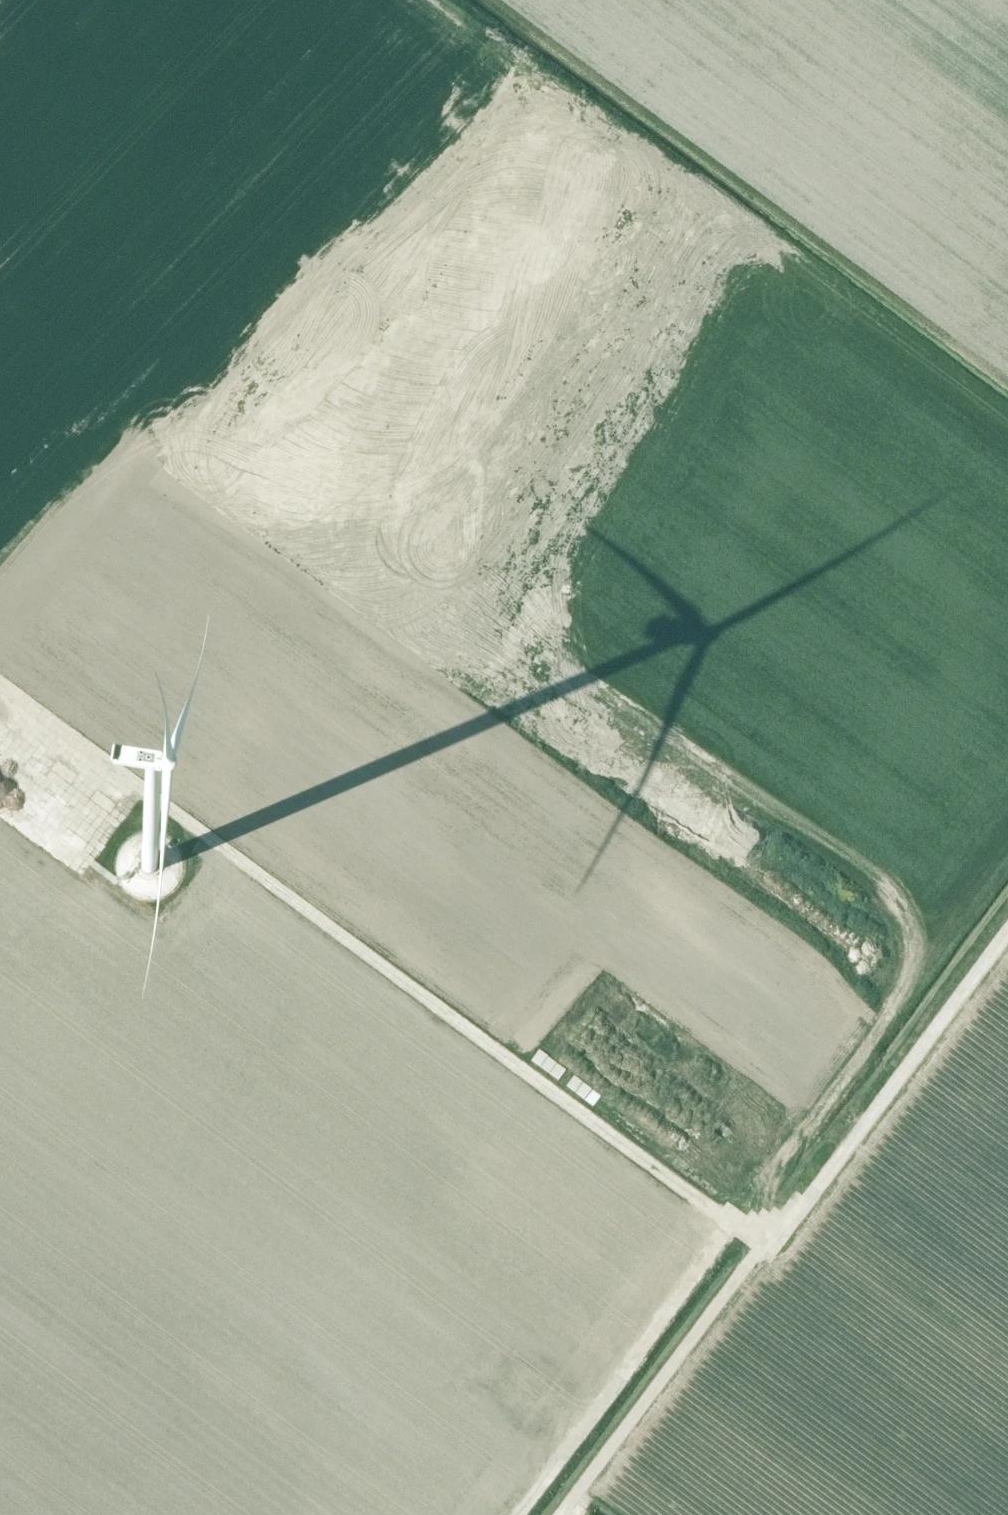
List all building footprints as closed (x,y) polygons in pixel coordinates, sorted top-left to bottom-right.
[(160,867),(160,866),(160,865),(160,864),(160,863),(159,863),(159,862),(159,861),(158,860),(157,859),(156,858),(155,858),(154,857),(153,856),(152,856),(151,856),(150,856),(149,856),(148,856),(147,856),(146,856),(146,857),(145,857),(144,858),(143,858),(142,859),(141,860),(141,861),(140,862),(139,863),(139,864),(139,865),(139,866),(139,867),(139,868),(139,869),(139,870),(140,870),(140,871),(141,872),(141,873),(142,874),(143,875),(144,875),(145,876),(146,877),(147,877),(148,877),(149,877),(150,877),(151,877),(152,877),(153,877),(154,876),(155,876),(156,875),(157,874),(158,873),(158,872),(159,872),(159,871),(160,870),(160,869),(160,868),(160,867)]
